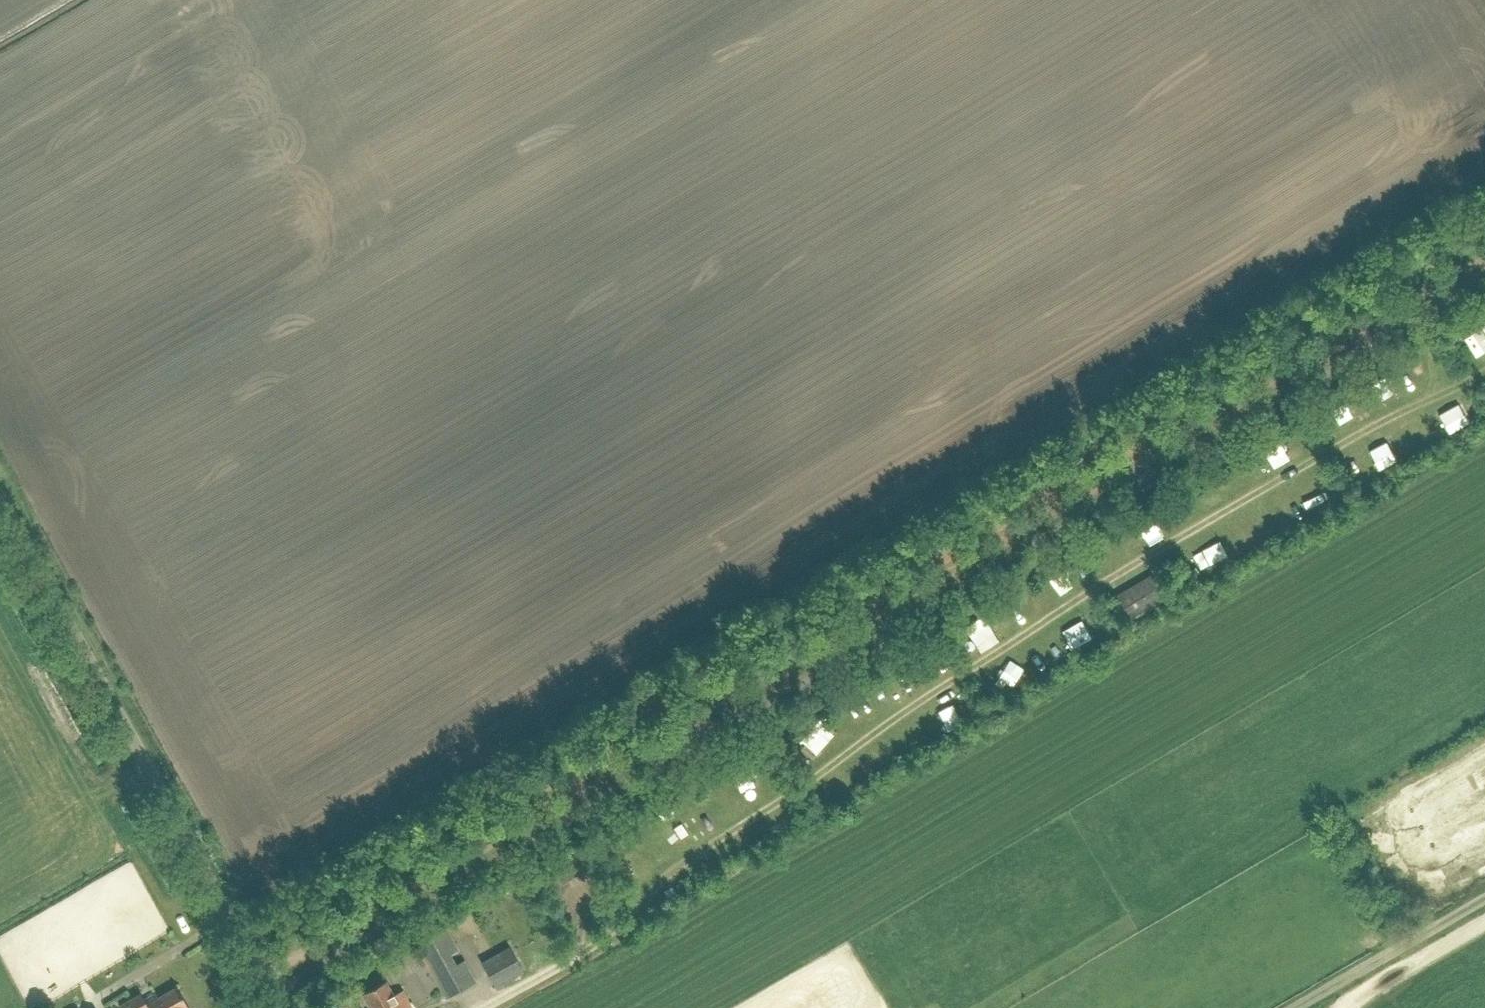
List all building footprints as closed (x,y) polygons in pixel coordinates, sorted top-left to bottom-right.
[(1363,390),(1344,399),(1352,415),(1370,406),(1363,390)] [(1377,435),(1363,441),(1370,456),(1383,450),(1377,435)] [(1307,496),(1314,510),(1333,501),(1327,487),(1307,496)] [(1139,520),(1147,533),(1163,522),(1155,510),(1139,520)] [(1130,620),(1167,598),(1152,573),(1116,596),(1130,620)] [(982,644),(1000,630),(984,611),(966,625),(982,644)] [(1093,643),(1103,639),(1097,622),(1087,626),(1093,643)] [(909,664),(920,677),(942,660),(932,646),(909,664)] [(840,732),(820,716),(802,739),(822,754),(840,732)] [(742,784),(762,778),(759,766),(738,772),(742,784)] [(446,928),(416,945),(445,998),(475,981),(464,959),(456,963),(452,954),(458,950),(446,928)] [(495,988),(523,972),(509,945),(480,961),(495,988)] [(410,1005),(402,990),(392,995),(385,981),(362,993),(370,1007),(405,1007),(410,1005)] [(121,1007),(188,1007),(176,987),(158,997),(155,993),(143,999),(140,993),(119,1004),(121,1007)] [(249,1007),(220,995),(215,1007),(248,1007),(249,1007)]
